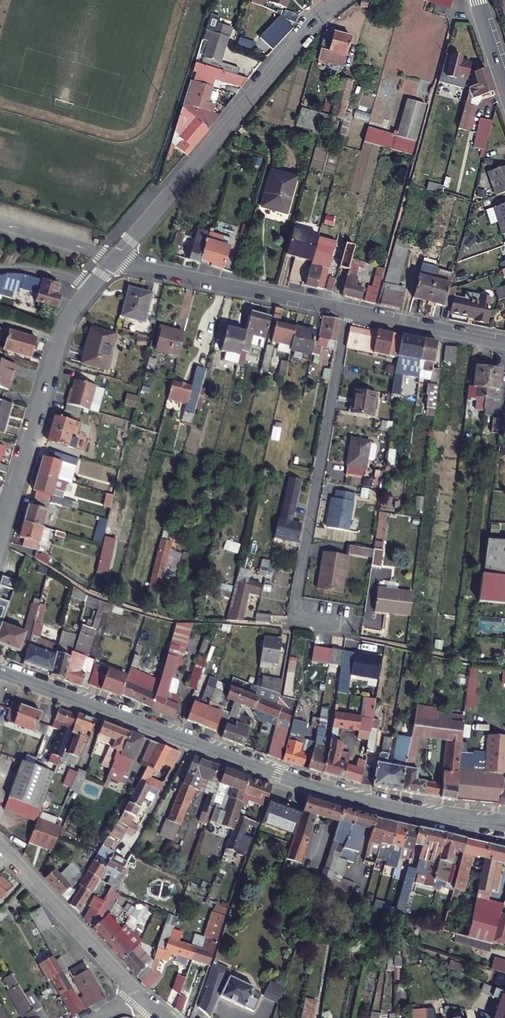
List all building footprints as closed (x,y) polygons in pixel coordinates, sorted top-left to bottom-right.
[(437,5),(449,10),(451,2),(447,0),(423,0),(437,5)] [(370,11),(372,5),(365,2),(363,10),(370,11)] [(434,12),(446,17),(449,10),(437,5),(434,12)] [(241,39),(251,42),(260,14),(250,10),(241,39)] [(295,23),(297,14),(287,11),(287,13),(286,17),(285,19),(295,23)] [(232,29),(222,26),(219,35),(228,38),(229,39),(232,29)] [(319,49),(334,54),(346,57),(351,38),(324,31),(319,49)] [(204,40),(209,42),(204,59),(218,64),(220,63),(228,38),(219,35),(207,32),(204,40)] [(253,51),(255,44),(251,42),(241,39),(240,39),(237,46),(253,51)] [(316,60),(331,64),(334,54),(319,49),(316,60)] [(331,64),(343,67),(346,57),(334,54),(331,64)] [(456,79),(462,80),(466,81),(470,65),(461,62),(462,59),(447,55),(441,77),(456,81),(456,79)] [(205,87),(208,79),(214,81),(242,89),(249,80),(238,77),(217,71),(195,64),(192,75),(197,76),(194,84),(196,85),(205,87)] [(217,71),(238,77),(241,70),(220,64),(219,64),(217,71)] [(479,88),(470,91),(469,92),(462,118),(460,126),(466,127),(474,99),(493,93),(486,72),(475,76),(479,88)] [(402,74),(397,91),(401,92),(406,76),(402,74)] [(460,88),(462,80),(456,79),(456,81),(441,77),(439,83),(460,88)] [(212,89),(214,81),(208,79),(205,87),(212,89)] [(342,79),(332,117),(335,118),(342,120),(344,113),(353,82),(342,79)] [(182,109),(187,113),(208,131),(218,118),(209,116),(212,106),(207,105),(212,89),(205,87),(196,85),(194,84),(190,83),(182,109)] [(456,116),(462,118),(469,92),(463,90),(456,116)] [(414,142),(426,106),(408,100),(397,136),(414,142)] [(327,114),(301,106),(295,128),(303,130),(303,128),(314,131),(317,120),(325,122),(327,114)] [(180,112),(166,159),(173,161),(176,151),(184,159),(207,133),(180,112)] [(342,120),(343,120),(339,135),(345,136),(351,115),(344,113),(342,120)] [(335,118),(332,117),(331,117),(328,124),(327,131),(332,132),(335,118)] [(477,117),(473,147),(486,149),(490,118),(477,117)] [(372,145),(382,148),(386,132),(368,127),(364,142),(372,145)] [(414,142),(397,136),(386,132),(382,148),(409,156),(414,142)] [(311,167),(324,169),(327,146),(314,144),(311,167)] [(504,194),(504,167),(488,173),(496,197),(504,194)] [(287,215),(297,178),(271,171),(261,208),(287,215)] [(493,209),(502,236),(504,235),(504,205),(493,209)] [(178,228),(169,254),(176,256),(179,246),(181,246),(184,237),(191,238),(192,233),(186,230),(186,228),(179,226),(179,228),(178,228)] [(209,232),(198,229),(189,260),(200,264),(201,261),(207,240),(209,232)] [(207,240),(221,244),(224,237),(219,235),(220,231),(214,229),(214,230),(210,229),(209,232),(207,240)] [(318,243),(319,238),(293,232),(286,255),(312,262),(315,253),(315,250),(316,247),(318,243)] [(232,240),(224,237),(221,244),(230,247),(232,240)] [(334,248),(336,242),(319,238),(318,243),(316,247),(315,250),(315,253),(312,262),(308,278),(306,286),(323,290),(328,271),(332,258),(334,248)] [(211,266),(223,270),(230,247),(221,244),(207,240),(201,261),(212,264),(211,266)] [(410,244),(397,240),(395,247),(408,251),(410,244)] [(406,259),(408,251),(395,247),(393,255),(406,259)] [(497,256),(499,263),(504,261),(504,253),(497,256)] [(404,266),(406,259),(393,255),(391,262),(404,266)] [(343,257),(333,289),(342,291),(351,260),(343,257)] [(341,296),(360,301),(364,290),(355,287),(358,278),(355,277),(357,268),(363,270),(365,264),(351,260),(342,291),(341,296)] [(504,271),(504,261),(499,263),(500,265),(478,274),(480,280),(490,277),(501,273),(504,271)] [(402,273),(404,266),(391,262),(388,270),(402,273)] [(370,304),(374,305),(376,297),(384,270),(377,268),(371,288),(368,287),(364,303),(370,304)] [(400,281),(402,273),(388,270),(386,277),(400,281)] [(41,281),(23,275),(6,274),(2,288),(19,293),(20,290),(37,295),(41,281)] [(419,276),(413,298),(429,302),(435,281),(419,276)] [(398,288),(400,281),(386,277),(384,285),(391,286),(398,288)] [(328,279),(324,292),(331,293),(334,280),(328,279)] [(41,281),(37,295),(35,302),(56,308),(60,297),(56,296),(59,286),(41,281)] [(435,281),(429,302),(444,306),(448,291),(450,285),(435,281)] [(399,310),(405,289),(398,288),(391,286),(390,291),(383,290),(380,306),(399,310)] [(495,291),(499,302),(504,300),(504,287),(495,291)] [(466,301),(455,299),(458,288),(448,291),(444,306),(453,308),(452,312),(476,317),(475,321),(486,324),(491,300),(468,295),(466,301)] [(130,290),(123,318),(145,323),(153,295),(130,290)] [(277,323),(272,342),(280,344),(285,345),(292,347),(296,329),(280,324),(283,310),(277,309),(273,322),(277,323)] [(239,361),(244,363),(247,352),(248,352),(253,336),(265,339),(271,318),(252,313),(246,334),(240,357),(239,361)] [(323,349),(334,351),(339,322),(323,319),(318,343),(317,343),(314,356),(322,358),(323,349)] [(105,372),(115,335),(92,328),(82,365),(105,372)] [(374,353),(388,356),(393,332),(385,331),(384,332),(378,331),(377,334),(351,328),(348,345),(356,347),(356,350),(373,354),(374,353)] [(161,329),(160,336),(183,341),(184,334),(161,329)] [(221,351),(227,353),(240,357),(246,334),(227,329),(221,351)] [(292,347),(291,351),(314,357),(314,356),(317,343),(319,334),(296,329),(292,347)] [(10,331),(4,351),(30,359),(37,339),(10,331)] [(183,341),(160,336),(156,352),(178,357),(183,341)] [(395,375),(391,397),(397,398),(398,387),(400,379),(406,337),(401,336),(395,375)] [(406,337),(400,379),(402,380),(403,376),(405,369),(410,338),(406,337)] [(424,341),(410,338),(405,369),(418,371),(424,341)] [(418,371),(420,372),(432,374),(433,369),(438,344),(424,341),(418,371)] [(267,372),(273,348),(267,347),(262,367),(261,371),(267,372)] [(455,364),(457,349),(445,347),(443,362),(455,364)] [(240,357),(227,353),(224,361),(238,365),(239,361),(240,357)] [(0,360),(0,370),(13,373),(15,365),(0,360)] [(282,361),(279,375),(285,376),(288,363),(282,361)] [(385,373),(392,374),(394,367),(386,365),(385,373)] [(196,368),(194,377),(203,379),(206,371),(196,368)] [(477,398),(476,408),(478,409),(478,410),(482,410),(488,369),(476,368),(473,388),(469,388),(467,409),(473,409),(474,400),(476,398),(477,398)] [(420,372),(418,371),(405,369),(403,376),(419,379),(420,372)] [(433,369),(432,374),(431,382),(430,386),(428,386),(427,397),(429,397),(427,415),(435,416),(440,370),(433,369)] [(482,410),(484,411),(489,412),(493,391),(497,392),(500,371),(488,369),(482,410)] [(8,389),(13,373),(0,370),(0,387),(8,389)] [(420,372),(419,379),(431,382),(432,374),(420,372)] [(191,422),(203,379),(194,377),(191,387),(172,382),(167,400),(184,405),(182,410),(185,411),(182,420),(191,422)] [(412,389),(413,382),(402,380),(400,379),(398,387),(407,389),(412,389)] [(66,404),(88,411),(95,387),(75,380),(70,397),(68,396),(66,404)] [(404,399),(407,389),(398,387),(397,398),(404,399)] [(412,400),(414,390),(412,389),(407,389),(404,399),(412,400)] [(373,418),(378,395),(356,392),(353,404),(356,405),(354,414),(373,418)] [(134,406),(137,396),(127,393),(124,403),(134,406)] [(9,411),(11,404),(0,401),(0,432),(2,433),(9,411)] [(78,416),(80,409),(66,405),(64,412),(78,416)] [(76,423),(55,417),(48,442),(68,448),(76,423)] [(489,434),(497,435),(498,421),(491,420),(489,434)] [(365,477),(372,444),(353,441),(345,473),(365,477)] [(50,460),(43,457),(38,474),(57,480),(71,484),(78,460),(53,453),(50,460)] [(7,474),(9,467),(0,464),(0,472),(7,474)] [(49,503),(50,504),(52,496),(57,480),(38,474),(33,491),(36,492),(34,499),(49,503)] [(299,480),(289,478),(280,520),(289,522),(291,522),(299,480)] [(354,495),(338,492),(337,500),(353,503),(354,495)] [(70,510),(72,502),(52,496),(50,504),(70,510)] [(32,507),(28,506),(24,522),(41,528),(42,528),(49,503),(34,499),(32,507)] [(332,499),(327,529),(348,532),(353,503),(337,500),(332,499)] [(108,521),(103,538),(105,538),(108,539),(112,523),(115,524),(120,504),(112,502),(108,521)] [(289,522),(280,520),(278,519),(275,534),(298,539),(301,524),(291,522),(289,522)] [(24,538),(37,542),(41,528),(24,522),(20,537),(24,538)] [(41,528),(37,542),(44,545),(48,529),(42,528),(41,528)] [(129,538),(116,534),(115,541),(127,544),(129,538)] [(296,549),(297,544),(298,539),(275,534),(274,539),(291,543),(289,548),(296,549)] [(162,536),(149,585),(159,588),(164,574),(171,576),(177,552),(167,549),(170,539),(162,536)] [(22,545),(35,549),(37,542),(24,538),(22,545)] [(96,573),(107,576),(115,541),(108,539),(105,538),(96,573)] [(223,548),(237,552),(239,543),(226,539),(223,548)] [(488,540),(483,574),(504,576),(504,541),(488,540)] [(373,550),(350,546),(349,555),(372,559),(373,550)] [(379,569),(382,551),(374,549),(373,550),(372,559),(371,567),(379,569)] [(342,594),(349,558),(325,553),(318,590),(342,594)] [(179,559),(174,577),(182,579),(186,561),(179,559)] [(263,590),(266,573),(261,571),(256,588),(263,590)] [(504,604),(504,576),(483,574),(482,574),(479,602),(504,604)] [(17,581),(2,576),(0,584),(0,628),(1,625),(17,581)] [(250,587),(250,584),(236,580),(227,620),(241,622),(241,621),(248,594),(250,587)] [(263,590),(256,588),(250,587),(248,594),(261,597),(263,590)] [(378,589),(376,611),(410,617),(413,595),(378,589)] [(229,599),(231,593),(220,590),(219,596),(229,599)] [(91,628),(95,629),(96,630),(105,603),(100,601),(91,628)] [(38,607),(27,647),(35,650),(37,644),(38,639),(36,638),(45,606),(39,604),(38,607)] [(33,605),(31,605),(23,633),(1,625),(0,628),(0,645),(25,655),(27,647),(38,607),(33,605)] [(123,620),(108,619),(107,631),(122,633),(123,620)] [(170,645),(185,650),(193,624),(176,624),(170,645)] [(86,657),(95,629),(91,628),(83,625),(73,653),(84,657),(86,657)] [(58,647),(63,649),(66,642),(68,634),(62,632),(58,647)] [(68,634),(66,642),(74,644),(76,637),(68,634)] [(267,639),(262,663),(276,666),(281,642),(267,639)] [(343,647),(363,650),(365,642),(345,639),(343,647)] [(66,642),(63,649),(58,647),(57,651),(55,657),(50,673),(49,676),(63,681),(71,653),(74,644),(66,642)] [(37,644),(35,650),(55,657),(57,651),(37,644)] [(166,655),(182,660),(184,653),(185,650),(170,645),(166,655)] [(55,657),(35,650),(27,647),(25,655),(23,663),(50,673),(55,657)] [(327,665),(330,650),(313,647),(311,662),(327,665)] [(330,650),(327,665),(341,667),(343,652),(330,650)] [(380,679),(383,658),(343,652),(341,667),(339,678),(351,680),(352,675),(380,679)] [(80,686),(84,675),(79,673),(84,657),(73,653),(71,653),(63,681),(80,686)] [(182,668),(185,660),(182,660),(166,655),(159,680),(150,707),(174,717),(180,702),(179,695),(168,691),(177,666),(182,668)] [(133,656),(127,676),(131,678),(133,678),(139,658),(133,656)] [(206,660),(201,659),(200,662),(196,661),(186,688),(194,691),(202,669),(206,660)] [(119,696),(120,694),(127,676),(95,665),(92,674),(88,685),(119,696)] [(202,669),(194,691),(199,693),(207,671),(202,669)] [(85,671),(84,675),(80,686),(87,689),(88,685),(92,674),(85,671)] [(120,694),(150,707),(159,680),(153,678),(152,684),(151,684),(147,694),(129,685),(131,678),(127,676),(120,694)] [(279,695),(281,684),(265,679),(260,688),(279,695)] [(214,689),(207,686),(200,704),(194,702),(187,721),(201,726),(210,703),(211,698),(214,689)] [(241,705),(245,706),(255,710),(259,699),(258,698),(230,687),(226,699),(234,702),(241,705)] [(277,706),(279,695),(260,688),(258,698),(259,699),(277,706)] [(226,725),(230,715),(217,711),(223,692),(214,689),(211,698),(210,703),(201,726),(223,734),(226,725)] [(365,698),(361,717),(373,719),(376,700),(365,698)] [(259,719),(260,720),(272,724),(274,718),(277,719),(289,723),(291,711),(277,706),(259,699),(255,710),(254,712),(259,719)] [(5,720),(34,730),(37,722),(40,712),(11,701),(5,720)] [(231,711),(237,713),(242,715),(243,711),(244,709),(240,708),(241,705),(234,702),(231,711)] [(452,716),(452,712),(440,709),(417,705),(415,716),(464,726),(464,724),(464,718),(452,716)] [(58,707),(54,719),(64,722),(62,726),(61,730),(50,760),(59,763),(70,735),(78,715),(60,708),(58,707)] [(323,729),(328,708),(320,707),(318,719),(317,727),(323,729)] [(252,719),(253,716),(243,711),(242,715),(252,719)] [(83,728),(91,731),(96,719),(78,714),(78,715),(70,735),(74,736),(83,740),(88,741),(90,734),(82,731),(83,728)] [(334,714),(332,729),(339,729),(359,731),(358,739),(369,740),(373,719),(361,717),(334,714)] [(242,715),(240,721),(239,725),(236,724),(235,728),(226,725),(223,734),(222,738),(244,746),(254,720),(252,719),(242,715)] [(429,738),(447,742),(443,786),(441,798),(456,801),(460,755),(464,726),(415,716),(414,721),(412,735),(419,736),(429,738)] [(275,726),(268,756),(280,760),(289,723),(277,719),(275,726)] [(367,750),(375,752),(380,730),(382,721),(373,719),(369,740),(367,750)] [(412,735),(414,721),(404,719),(401,734),(412,736),(412,735)] [(45,734),(47,726),(37,722),(34,730),(45,734)] [(103,722),(99,734),(111,738),(115,740),(119,729),(103,722)] [(299,753),(306,730),(291,725),(282,761),(303,767),(306,755),(299,753)] [(324,729),(323,729),(317,727),(317,729),(315,742),(314,745),(320,747),(324,729)] [(114,749),(118,750),(123,752),(130,733),(119,729),(115,740),(112,748),(114,749)] [(332,729),(330,741),(336,742),(339,729),(332,729)] [(109,778),(117,781),(121,772),(122,772),(128,757),(133,759),(142,737),(130,733),(123,752),(118,750),(114,760),(116,761),(109,778)] [(105,756),(111,738),(99,734),(92,753),(105,756)] [(413,769),(417,747),(419,736),(412,735),(412,736),(411,738),(406,768),(413,769)] [(474,756),(460,755),(456,801),(501,805),(504,783),(504,768),(504,737),(489,735),(486,760),(474,758),(474,756)] [(83,740),(74,736),(64,764),(73,767),(83,740)] [(402,764),(401,767),(406,768),(411,738),(400,736),(395,762),(402,764)] [(419,736),(417,747),(426,749),(429,738),(419,736)] [(151,741),(141,760),(148,764),(159,744),(151,741)] [(342,743),(336,742),(330,741),(329,748),(328,754),(326,760),(322,773),(343,779),(350,754),(340,752),(342,743)] [(156,778),(159,772),(167,776),(181,752),(159,744),(148,764),(135,788),(147,795),(154,799),(164,782),(156,778)] [(322,773),(326,760),(321,759),(324,748),(320,747),(314,745),(307,768),(322,773)] [(114,760),(118,750),(114,749),(109,761),(113,763),(114,760)] [(390,753),(382,752),(378,755),(377,763),(388,765),(390,753)] [(225,768),(194,757),(182,784),(195,789),(208,793),(199,822),(206,824),(214,801),(216,794),(220,783),(225,768)] [(351,781),(360,784),(362,770),(364,760),(358,759),(351,781)] [(37,767),(22,761),(7,796),(24,802),(37,767)] [(388,765),(377,763),(376,763),(372,786),(385,788),(388,765)] [(406,768),(401,767),(388,765),(385,788),(402,791),(406,768)] [(24,802),(40,809),(45,798),(55,774),(37,767),(24,802)] [(249,777),(225,768),(220,783),(232,787),(224,811),(215,808),(211,821),(218,823),(216,829),(232,834),(239,816),(244,800),(243,800),(245,791),(249,777)] [(402,791),(431,796),(433,784),(417,781),(419,770),(413,769),(406,768),(402,791)] [(370,785),(372,772),(362,770),(360,784),(370,785)] [(73,783),(77,774),(71,771),(67,780),(73,783)] [(273,785),(249,777),(245,791),(260,796),(258,804),(265,806),(273,785)] [(182,784),(171,811),(182,814),(185,808),(187,808),(195,789),(182,784)] [(443,786),(433,784),(431,796),(441,798),(443,786)] [(132,820),(144,800),(147,795),(135,788),(115,824),(134,834),(136,830),(127,825),(130,819),(132,820)] [(222,803),(223,797),(216,794),(214,801),(222,803)] [(24,802),(7,796),(3,808),(36,821),(37,818),(38,816),(40,809),(24,802)] [(342,808),(308,798),(291,859),(297,861),(304,863),(318,815),(339,821),(342,808)] [(296,835),(303,810),(270,800),(262,824),(296,835)] [(368,815),(342,808),(339,821),(353,825),(349,843),(345,858),(348,858),(348,856),(354,858),(356,851),(358,852),(365,827),(368,815)] [(375,818),(368,815),(365,827),(372,829),(375,818)] [(232,834),(227,848),(239,852),(249,824),(250,820),(239,816),(232,834)] [(57,835),(61,827),(37,818),(28,841),(51,849),(57,835)] [(372,829),(368,844),(375,846),(374,851),(367,849),(364,861),(375,864),(378,854),(381,842),(387,820),(375,818),(372,829)] [(397,823),(387,820),(381,842),(391,844),(397,823)] [(339,821),(334,838),(339,839),(349,843),(353,825),(339,821)] [(391,844),(389,854),(399,857),(402,847),(407,826),(397,823),(391,844)] [(130,840),(134,834),(115,824),(97,850),(93,859),(108,868),(114,871),(119,874),(126,863),(113,856),(118,846),(115,844),(121,835),(130,840)] [(419,828),(407,826),(402,847),(413,850),(415,845),(419,828)] [(446,834),(419,828),(415,845),(422,847),(419,858),(430,861),(423,886),(432,889),(434,881),(446,834)] [(442,883),(454,886),(459,868),(466,839),(446,834),(434,881),(432,889),(440,891),(442,883)] [(349,843),(339,839),(330,869),(316,865),(315,870),(317,871),(316,875),(315,880),(332,888),(337,871),(344,873),(347,861),(348,858),(345,858),(349,843)] [(454,886),(453,888),(459,889),(464,891),(473,855),(485,858),(488,845),(466,839),(459,868),(454,886)] [(475,898),(487,902),(496,864),(504,865),(504,849),(488,845),(485,858),(475,898)] [(236,862),(239,852),(227,848),(223,857),(236,862)] [(385,866),(388,857),(378,854),(375,864),(385,866)] [(388,857),(385,866),(396,869),(399,860),(388,857)] [(106,873),(108,868),(93,859),(87,874),(101,880),(102,881),(106,873)] [(297,861),(291,859),(289,859),(283,881),(291,883),(297,861)] [(407,867),(408,863),(399,860),(396,869),(406,872),(407,867)] [(80,870),(73,862),(60,875),(54,870),(46,879),(62,896),(82,877),(78,872),(80,870)] [(410,887),(415,869),(407,867),(406,872),(402,884),(410,887)] [(114,871),(108,868),(106,873),(112,877),(114,871)] [(112,877),(108,884),(112,886),(119,874),(114,871),(112,877)] [(312,890),(315,880),(316,875),(303,871),(299,886),(312,890)] [(13,886),(0,874),(0,899),(13,886)] [(94,894),(101,880),(87,874),(83,879),(79,885),(83,888),(94,894)] [(102,889),(103,890),(102,893),(107,896),(110,890),(112,886),(108,884),(105,883),(102,889)] [(94,894),(83,888),(70,905),(80,912),(94,894)] [(448,910),(453,911),(459,889),(453,888),(448,910)] [(98,910),(98,911),(103,914),(115,893),(110,890),(107,896),(104,901),(98,910)] [(98,910),(104,901),(95,895),(89,905),(91,906),(84,918),(84,919),(90,925),(98,911),(98,910)] [(501,907),(501,906),(487,902),(475,898),(466,937),(491,944),(501,907)] [(9,910),(3,904),(0,908),(0,920),(9,910)] [(223,926),(229,908),(224,906),(218,925),(223,926)] [(501,907),(491,944),(493,944),(494,942),(504,946),(504,908),(501,907)] [(33,921),(45,914),(41,908),(30,914),(33,921)] [(33,921),(37,927),(49,920),(45,914),(33,921)] [(121,932),(108,919),(104,922),(117,936),(121,932)] [(52,927),(49,920),(37,927),(41,933),(52,927)] [(117,936),(104,922),(102,920),(93,928),(108,944),(117,936)] [(173,926),(165,923),(156,948),(161,950),(162,946),(166,948),(168,942),(169,939),(173,926)] [(218,940),(223,926),(218,925),(215,924),(210,938),(218,940)] [(131,951),(135,948),(121,932),(117,936),(131,951)] [(466,937),(457,934),(455,940),(491,951),(493,944),(491,944),(466,937)] [(108,944),(122,960),(131,951),(117,936),(108,944)] [(169,939),(168,942),(166,948),(162,946),(161,950),(171,953),(193,961),(194,957),(197,949),(169,939)] [(206,941),(202,951),(197,949),(194,957),(210,962),(216,944),(206,941)] [(150,968),(156,970),(159,959),(158,958),(161,950),(156,948),(150,968)] [(161,950),(158,958),(159,959),(168,962),(171,953),(161,950)] [(145,966),(131,951),(122,960),(136,975),(145,966)] [(51,976),(61,994),(70,989),(70,988),(71,988),(61,969),(58,964),(56,960),(53,954),(38,963),(47,979),(51,976)] [(58,964),(61,969),(66,966),(60,957),(56,960),(58,964)] [(209,967),(210,962),(194,957),(193,961),(209,967)] [(498,972),(504,974),(504,961),(498,959),(497,963),(494,962),(492,970),(498,972)] [(84,963),(69,971),(83,995),(89,1006),(104,998),(84,963)] [(156,970),(150,968),(145,966),(136,975),(142,983),(154,972),(156,970)] [(198,1007),(209,1017),(210,1017),(217,1010),(217,1009),(222,1003),(254,1013),(260,995),(252,993),(253,988),(239,984),(226,980),(228,974),(211,969),(205,986),(207,986),(205,990),(206,991),(198,1007)] [(161,975),(156,970),(154,972),(142,983),(147,988),(150,989),(161,975)] [(498,972),(495,982),(498,983),(496,990),(504,994),(504,974),(498,972)] [(269,981),(266,988),(282,993),(284,986),(269,981)] [(7,990),(17,1008),(21,1006),(27,1016),(28,1017),(39,1017),(27,999),(19,986),(18,984),(7,990)] [(496,990),(485,985),(482,993),(500,1001),(493,1017),(485,1014),(483,1017),(504,1017),(504,994),(496,990)] [(83,1010),(84,1009),(78,998),(71,988),(70,988),(70,989),(72,993),(83,1010)] [(282,993),(266,988),(263,997),(279,1002),(282,993)] [(61,994),(61,995),(73,1015),(83,1010),(72,993),(70,989),(61,994)] [(34,994),(27,999),(39,1017),(48,1017),(43,1009),(34,994)] [(182,1015),(188,997),(180,994),(175,1009),(182,1015)] [(84,1009),(89,1006),(83,995),(78,998),(84,1009)] [(21,1006),(17,1008),(23,1017),(27,1016),(21,1006)]
